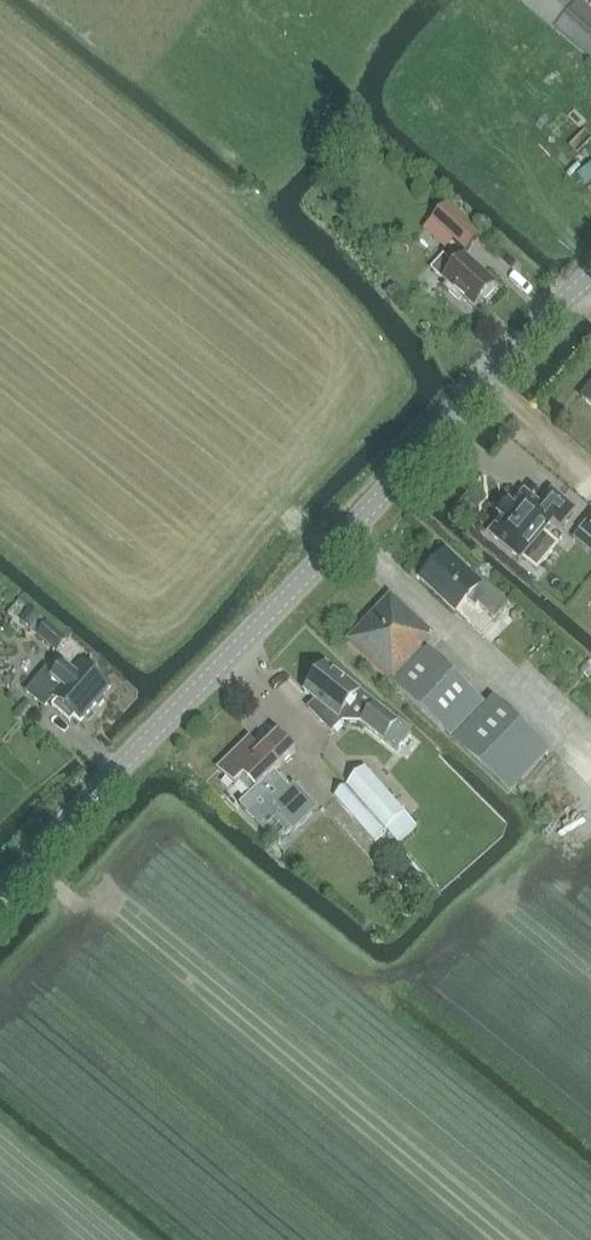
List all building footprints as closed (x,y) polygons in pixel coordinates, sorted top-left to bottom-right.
[(579,2),(581,0),(520,0),(555,30),(556,29),(590,59),(590,13),(579,2)] [(480,236),(446,204),(432,219),(466,251),(480,236)] [(443,258),(432,270),(447,283),(444,287),(458,300),(462,297),(473,307),(495,284),(465,257),(454,268),(443,258)] [(581,398),(590,406),(590,386),(581,398)] [(503,519),(490,534),(520,559),(553,519),(561,525),(574,509),(552,490),(540,505),(525,492),(513,507),(509,504),(499,516),(503,519)] [(508,604),(477,574),(474,578),(445,552),(420,578),(455,612),(468,598),(476,606),(479,603),(494,618),(508,604)] [(346,640),(509,793),(549,751),(492,698),(485,705),(483,704),(440,662),(438,665),(420,648),(432,634),(390,594),(346,640)] [(48,621),(31,609),(19,621),(31,630),(33,627),(39,632),(36,635),(57,653),(68,639),(48,621)] [(47,668),(27,692),(44,706),(53,696),(80,720),(110,686),(81,662),(72,672),(64,665),(55,674),(47,668)] [(326,665),(305,692),(316,701),(310,709),(331,731),(342,721),(360,721),(395,749),(409,731),(375,704),(362,694),(326,665)] [(217,769),(234,788),(244,779),(255,790),(240,805),(261,827),(280,809),(293,822),(315,801),(300,785),(294,791),(275,772),(296,752),(277,733),(261,748),(250,737),(217,769)] [(385,830),(388,828),(400,841),(417,826),(366,767),(345,787),(384,829),(385,830)] [(374,838),(384,829),(345,787),(335,796),(374,838)]
